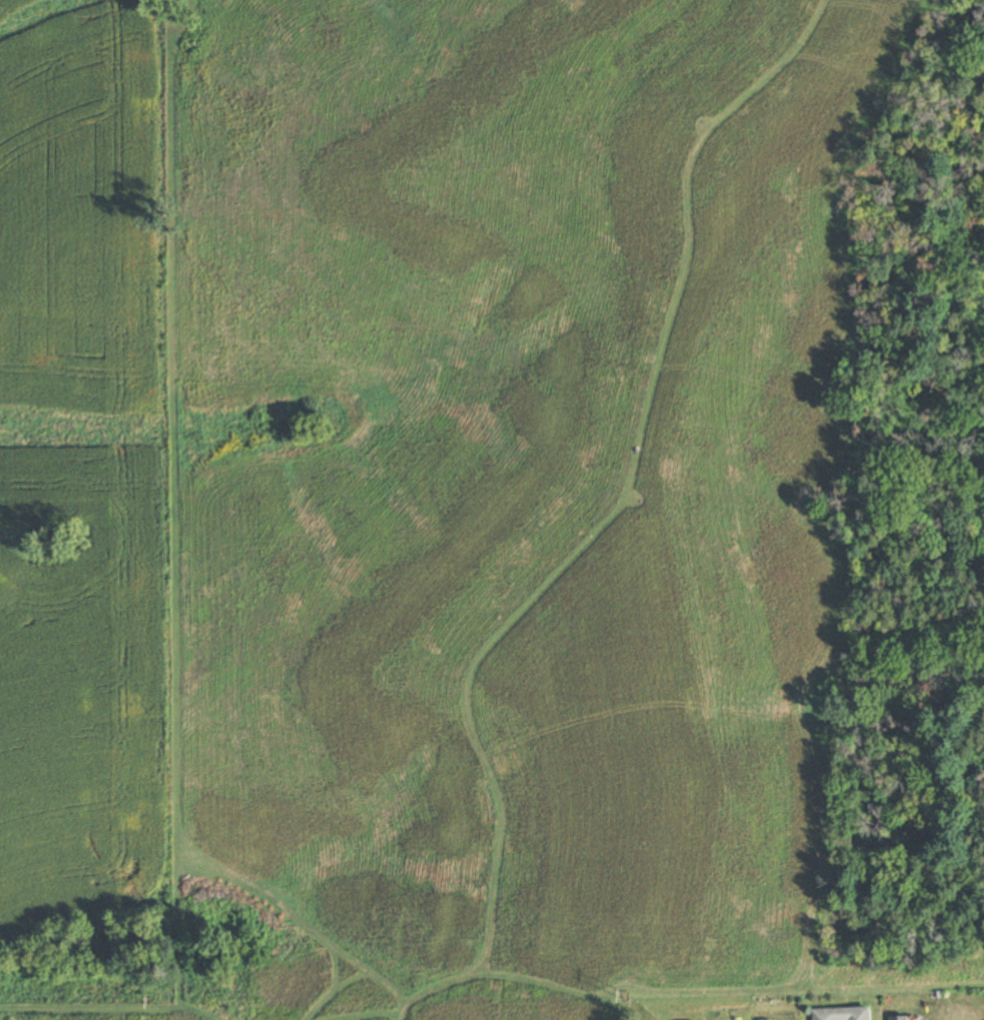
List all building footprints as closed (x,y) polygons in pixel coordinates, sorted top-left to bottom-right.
[(873,1008),(813,1009),(814,1019),(873,1019),(873,1008)]
